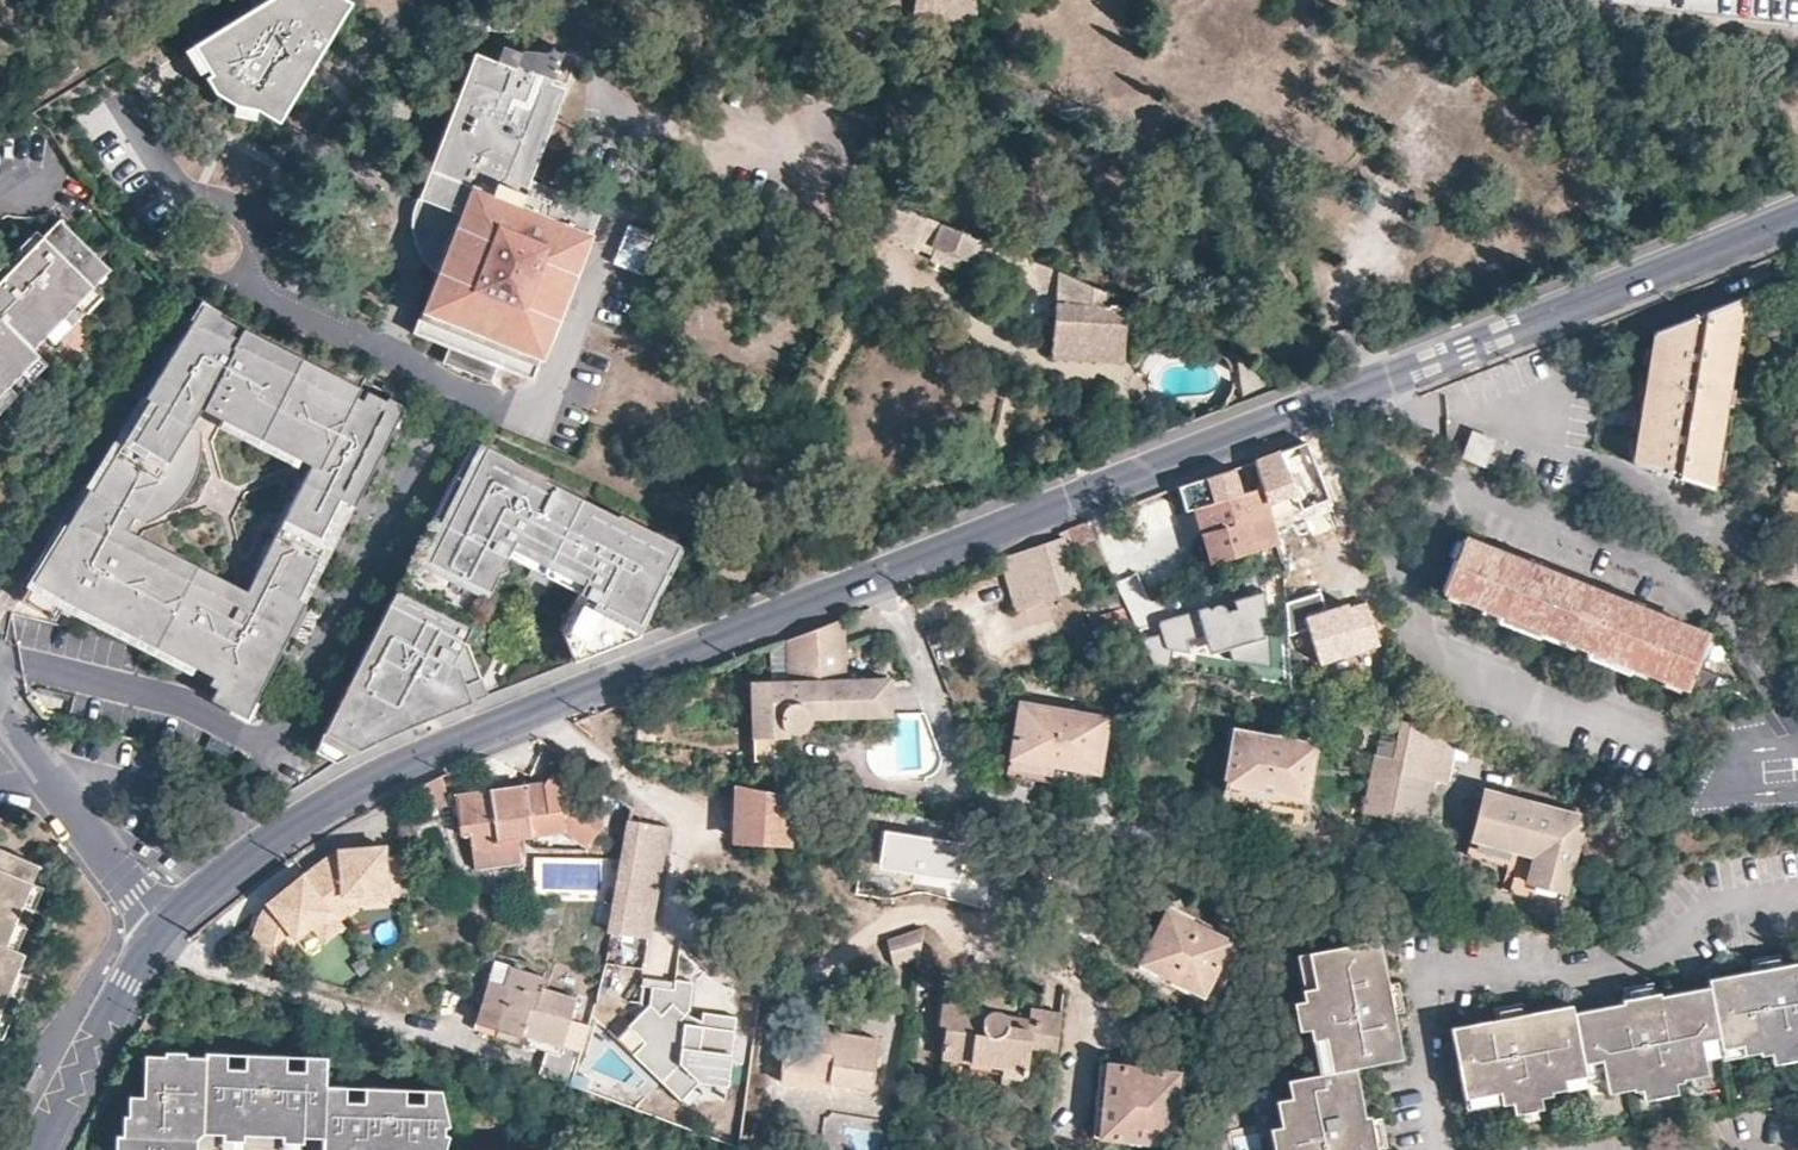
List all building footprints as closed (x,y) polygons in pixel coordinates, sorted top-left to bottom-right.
[(206,53),(224,82),(217,87),(227,101),(245,112),(268,117),(288,130),(360,10),(344,0),(309,0),(309,1),(303,0),(284,0),(206,53)] [(911,16),(971,26),(976,8),(978,0),(913,0),(911,16)] [(539,189),(575,95),(485,60),(428,206),(464,220),(418,338),(540,385),(607,215),(539,189)] [(1104,295),(894,206),(883,226),(936,247),(930,262),(948,270),(962,276),(970,260),(1056,295),(1053,354),(1057,359),(1117,360),(1124,358),(1127,310),(1104,308),(1104,295)] [(32,345),(44,331),(61,311),(70,321),(83,307),(74,299),(90,281),(106,263),(54,216),(39,232),(23,249),(15,242),(0,259),(0,316),(32,345)] [(647,274),(662,240),(634,228),(619,262),(647,274)] [(90,281),(74,299),(83,307),(99,289),(90,281)] [(1719,441),(1743,299),(1653,333),(1643,396),(1631,466),(1660,475),(1711,491),(1719,441)] [(223,673),(259,691),(289,633),(281,628),(340,515),(348,518),(405,408),(367,389),(360,403),(353,399),(360,385),(245,327),(241,334),(233,330),(237,323),(203,306),(146,399),(28,586),(63,608),(69,597),(80,602),(93,609),(196,660),(223,673)] [(44,331),(53,339),(70,321),(61,311),(44,331)] [(2,407),(28,378),(20,371),(38,351),(32,345),(0,316),(0,405),(2,407)] [(20,371),(28,378),(47,358),(38,351),(20,371)] [(1261,394),(1260,374),(1232,360),(1240,402),(1261,394)] [(1475,434),(1466,459),(1487,468),(1497,442),(1475,434)] [(1316,460),(1306,435),(1293,440),(1278,446),(1280,453),(1296,506),(1315,500),(1303,465),(1316,460)] [(471,485),(489,450),(475,443),(457,477),(471,485)] [(1253,463),(1280,453),(1278,446),(1251,457),(1253,463)] [(617,519),(545,485),(547,481),(489,450),(471,485),(449,527),(427,570),(406,612),(387,649),(368,686),(354,679),(315,756),(334,765),(369,747),(467,705),(469,704),(462,688),(452,663),(465,635),(501,559),(574,594),(558,627),(572,666),(624,646),(658,583),(668,587),(687,551),(679,547),(618,517),(617,519)] [(1296,506),(1280,453),(1253,463),(1271,515),(1296,506)] [(1253,463),(1251,457),(1224,467),(1159,493),(1177,521),(1198,515),(1212,561),(1256,548),(1280,541),(1271,515),(1253,463)] [(449,527),(471,485),(457,477),(435,520),(449,527)] [(332,553),(348,518),(340,515),(281,628),(289,633),(326,560),(332,553)] [(427,570),(449,527),(435,520),(413,562),(427,570)] [(1088,521),(1068,528),(1076,545),(1095,538),(1088,521)] [(1017,609),(1042,600),(1082,587),(1064,536),(1040,545),(1027,550),(999,561),(1017,609)] [(1704,635),(1645,611),(1561,578),(1463,540),(1442,593),(1496,616),(1493,623),(1536,640),(1541,634),(1585,651),(1583,659),(1626,675),(1629,668),(1683,690),(1704,635)] [(1256,548),(1212,561),(1214,568),(1258,555),(1256,548)] [(406,612),(427,570),(413,562),(407,576),(392,605),(406,612)] [(1139,574),(1118,583),(1139,630),(1159,622),(1139,574)] [(640,640),(668,587),(658,583),(624,646),(640,640)] [(63,608),(28,586),(19,601),(55,623),(63,608)] [(1332,617),(1325,590),(1287,599),(1294,627),(1315,621),(1327,667),(1381,654),(1369,608),(1332,617)] [(1273,624),(1273,597),(1163,620),(1164,636),(1147,641),(1162,668),(1175,668),(1176,655),(1197,656),(1189,642),(1208,635),(1223,659),(1275,667),(1273,648),(1262,626),(1273,624)] [(387,649),(406,612),(392,605),(373,642),(387,649)] [(196,660),(93,609),(90,616),(192,667),(196,660)] [(889,715),(889,680),(845,682),(844,618),(816,628),(786,641),(787,684),(751,685),(753,763),(787,762),(787,733),(791,734),(796,734),(800,732),(804,730),(806,727),(808,724),(810,721),(811,718),(889,715)] [(482,680),(465,635),(452,663),(462,688),(482,680)] [(368,686),(387,649),(373,642),(354,679),(368,686)] [(259,691),(223,673),(211,695),(247,713),(259,691)] [(489,697),(482,680),(462,688),(469,704),(489,697)] [(1096,780),(1107,720),(1020,704),(1019,714),(1009,768),(1033,773),(1049,776),(1050,772),(1096,780)] [(656,742),(657,720),(638,718),(636,740),(656,742)] [(1455,736),(1422,727),(1408,724),(1401,761),(1398,775),(1434,783),(1445,786),(1455,736)] [(1224,786),(1304,800),(1314,745),(1234,730),(1224,786)] [(1398,775),(1401,761),(1375,756),(1363,815),(1389,822),(1398,775)] [(571,799),(587,777),(561,759),(541,786),(504,791),(453,798),(458,835),(466,835),(469,856),(472,856),(499,853),(498,843),(519,841),(531,839),(565,833),(586,849),(604,822),(571,799)] [(1398,775),(1389,822),(1424,829),(1434,783),(1398,775)] [(1302,810),(1304,800),(1224,786),(1221,803),(1268,812),(1269,804),(1277,806),(1290,808),(1296,809),(1302,810)] [(737,787),(737,789),(735,843),(784,844),(785,841),(804,841),(805,816),(817,816),(818,804),(817,800),(737,787)] [(630,806),(606,789),(602,818),(605,820),(610,822),(609,833),(628,835),(631,823),(633,807),(632,806),(630,806)] [(1528,881),(1563,891),(1581,820),(1482,794),(1470,839),(1534,857),(1528,881)] [(991,832),(913,819),(911,838),(945,843),(964,846),(989,850),(991,832)] [(650,941),(670,830),(631,823),(628,835),(610,934),(650,941)] [(1558,907),(1563,891),(1528,881),(1534,857),(1470,839),(1466,857),(1515,871),(1510,893),(1558,907)] [(522,863),(519,841),(498,843),(499,853),(472,856),(475,871),(522,863)] [(964,846),(945,843),(942,860),(962,863),(964,846)] [(38,864),(0,848),(0,1011),(10,1016),(18,997),(7,992),(16,970),(24,953),(16,949),(33,909),(22,904),(31,882),(38,864)] [(406,894),(403,858),(384,860),(383,849),(338,852),(338,861),(329,868),(323,862),(303,878),(338,922),(357,907),(356,898),(386,895),(405,894),(406,894)] [(338,861),(338,852),(330,857),(323,862),(329,868),(338,861)] [(338,922),(303,878),(301,878),(266,906),(271,911),(266,924),(259,919),(252,940),(258,942),(252,960),(285,970),(295,941),(312,927),(325,944),(343,929),(338,922)] [(22,904),(33,909),(42,887),(31,882),(22,904)] [(387,905),(386,895),(356,898),(357,907),(387,905)] [(1166,910),(1226,942),(1230,934),(1170,903),(1166,910)] [(266,924),(271,911),(266,906),(259,919),(266,924)] [(1213,968),(1228,975),(1240,950),(1226,942),(1166,910),(1140,961),(1202,994),(1213,968)] [(924,927),(887,940),(894,966),(919,959),(924,927)] [(1330,1074),(1357,1069),(1403,1060),(1394,1013),(1388,983),(1379,941),(1308,954),(1313,986),(1302,988),(1304,998),(1310,1028),(1312,1040),(1323,1038),(1330,1074)] [(1296,956),(1302,988),(1313,986),(1308,954),(1296,956)] [(1754,975),(1783,969),(1780,956),(1767,958),(1751,962),(1754,975)] [(1199,1001),(1202,994),(1140,961),(1137,969),(1199,1001)] [(568,1083),(569,1081),(587,1023),(569,1016),(575,998),(548,988),(538,985),(540,975),(507,966),(502,983),(505,990),(506,992),(507,995),(493,1036),(517,1044),(543,1053),(537,1076),(568,1083)] [(1797,1037),(1797,966),(1783,969),(1754,975),(1711,984),(1712,990),(1720,1042),(1721,1045),(1722,1045),(1742,1041),(1745,1052),(1747,1060),(1770,1055),(1773,1066),(1797,1060),(1797,1046),(1797,1037)] [(1216,1000),(1228,975),(1213,968),(1202,994),(1216,1000)] [(7,992),(18,997),(27,975),(16,970),(7,992)] [(538,985),(548,988),(551,973),(543,971),(540,975),(538,985)] [(473,1029),(493,1036),(507,995),(506,992),(505,990),(502,983),(488,980),(473,1029)] [(631,1056),(679,1106),(702,1087),(727,1089),(735,1016),(701,1013),(701,1022),(688,1016),(689,982),(643,981),(643,1014),(627,1029),(642,1045),(631,1056)] [(1388,983),(1394,1013),(1406,1010),(1403,996),(1400,981),(1388,983)] [(1630,1002),(1659,997),(1657,986),(1643,988),(1628,991),(1630,1002)] [(1705,1045),(1720,1042),(1712,990),(1666,999),(1665,996),(1659,997),(1630,1002),(1625,1003),(1625,1007),(1574,1016),(1583,1067),(1603,1064),(1605,1076),(1607,1091),(1632,1086),(1634,1098),(1685,1088),(1684,1076),(1710,1071),(1707,1057),(1705,1045)] [(1055,1055),(1060,1015),(1031,1010),(1028,1023),(1026,1032),(1002,1028),(1003,1019),(999,1016),(995,1014),(990,1013),(982,1014),(974,1001),(942,997),(937,1025),(942,1026),(938,1050),(964,1054),(963,1063),(997,1069),(996,1078),(995,1085),(1020,1088),(1027,1051),(1055,1055)] [(1297,1030),(1310,1028),(1304,998),(1291,1001),(1297,1030)] [(1498,1022),(1527,1016),(1524,1003),(1509,1006),(1495,1009),(1498,1022)] [(1585,1075),(1583,1067),(1574,1016),(1573,1007),(1527,1016),(1498,1022),(1453,1031),(1465,1098),(1502,1091),(1504,1105),(1505,1107),(1517,1104),(1545,1099),(1552,1098),(1552,1095),(1563,1093),(1561,1078),(1585,1075)] [(1,1038),(10,1016),(0,1011),(0,1038),(1,1038)] [(823,1030),(835,1032),(836,1018),(825,1017),(824,1025),(823,1030)] [(1026,1032),(1028,1023),(1003,1019),(1002,1028),(1026,1032)] [(829,1077),(829,1083),(871,1089),(878,1038),(835,1032),(823,1030),(824,1025),(803,1023),(801,1032),(786,1031),(779,1070),(829,1077)] [(1312,1040),(1319,1075),(1330,1074),(1323,1038),(1312,1040)] [(1724,1056),(1745,1052),(1742,1041),(1722,1045),(1724,1054),(1724,1056)] [(1707,1057),(1724,1054),(1722,1045),(1721,1045),(1720,1042),(1705,1045),(1707,1057)] [(192,1136),(178,1135),(179,1114),(199,1115),(199,1129),(221,1131),(222,1116),(241,1117),(241,1131),(281,1132),(282,1119),(302,1120),(301,1134),(321,1135),(323,1081),(325,1054),(306,1052),(305,1067),(285,1066),(286,1052),(246,1050),(246,1065),(224,1064),(224,1049),(153,1046),(151,1077),(137,1076),(136,1093),(130,1092),(129,1118),(114,1117),(113,1146),(129,1147),(129,1149),(191,1149),(192,1136)] [(937,1059),(963,1063),(964,1054),(938,1050),(937,1059)] [(962,1071),(996,1078),(997,1069),(963,1063),(962,1071)] [(1171,1147),(1179,1072),(1106,1064),(1097,1140),(1171,1147)] [(1586,1080),(1605,1076),(1603,1064),(1583,1067),(1585,1075),(1586,1080)] [(1373,1120),(1373,1118),(1366,1118),(1357,1069),(1330,1074),(1319,1075),(1304,1078),(1306,1095),(1292,1098),(1277,1101),(1282,1125),(1287,1149),(1378,1149),(1373,1120)] [(828,1090),(829,1083),(829,1077),(779,1070),(778,1082),(828,1090)] [(47,1076),(39,1071),(28,1092),(36,1097),(47,1076)] [(1588,1088),(1586,1080),(1585,1075),(1561,1078),(1563,1093),(1588,1088)] [(1290,1080),(1292,1098),(1306,1095),(1304,1078),(1290,1080)] [(321,1135),(320,1149),(340,1149),(340,1148),(360,1149),(399,1149),(401,1149),(436,1149),(439,1086),(422,1084),(422,1101),(402,1099),(403,1084),(363,1082),(362,1098),(343,1097),(344,1082),(323,1081),(321,1135)] [(1468,1111),(1504,1105),(1502,1091),(1465,1098),(1468,1111)] [(1546,1110),(1545,1099),(1517,1104),(1520,1115),(1546,1110)] [(178,1135),(192,1136),(198,1136),(198,1134),(199,1129),(199,1115),(179,1114),(178,1135)] [(241,1117),(222,1116),(221,1131),(221,1137),(231,1138),(240,1139),(241,1131),(241,1117)] [(1385,1118),(1373,1120),(1378,1149),(1390,1148),(1388,1134),(1385,1118)] [(302,1120),(282,1119),(281,1132),(281,1139),(292,1140),(301,1140),(301,1134),(302,1120)] [(1282,1125),(1270,1128),(1274,1149),(1287,1149),(1282,1125)]
